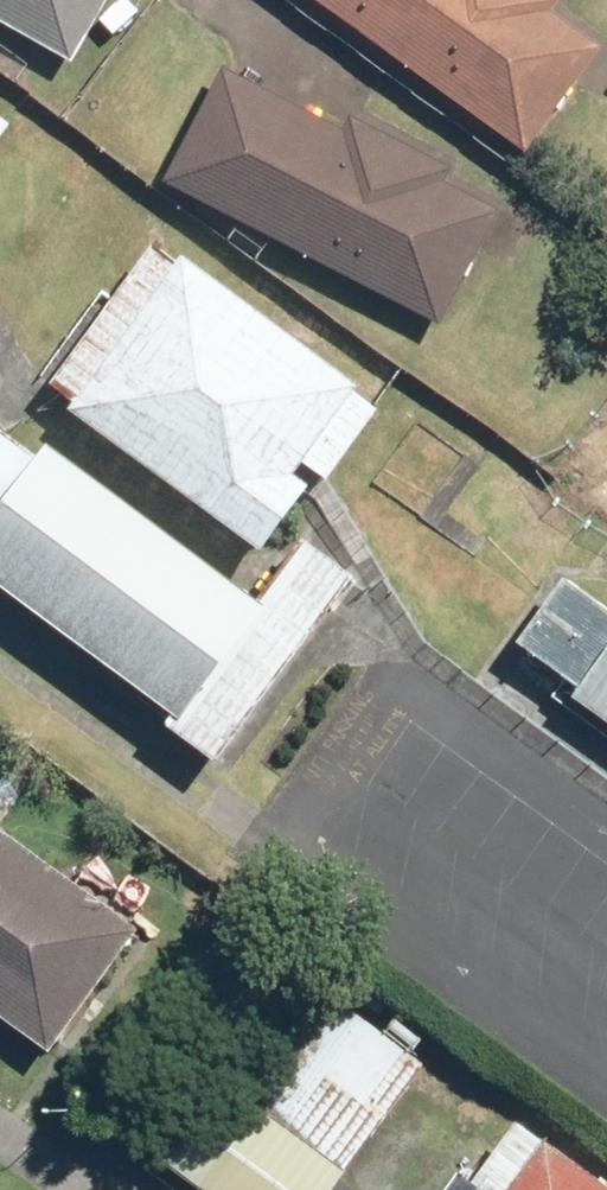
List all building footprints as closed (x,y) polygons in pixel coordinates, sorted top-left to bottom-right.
[(90,33),(107,0),(27,0),(90,33)] [(507,149),(586,32),(538,0),(284,0),(507,149)] [(234,66),(173,187),(438,319),(499,199),(234,66)] [(375,379),(182,230),(70,374),(263,523),(375,379)] [(61,431),(0,509),(0,547),(187,692),(266,591),(61,431)] [(591,680),(606,691),(606,657),(591,680)] [(0,819),(0,985),(69,1035),(148,927),(0,819)] [(166,1152),(215,1189),(341,1189),(428,1080),(301,980),(166,1152)] [(545,1132),(500,1189),(606,1189),(606,1179),(545,1132)]
